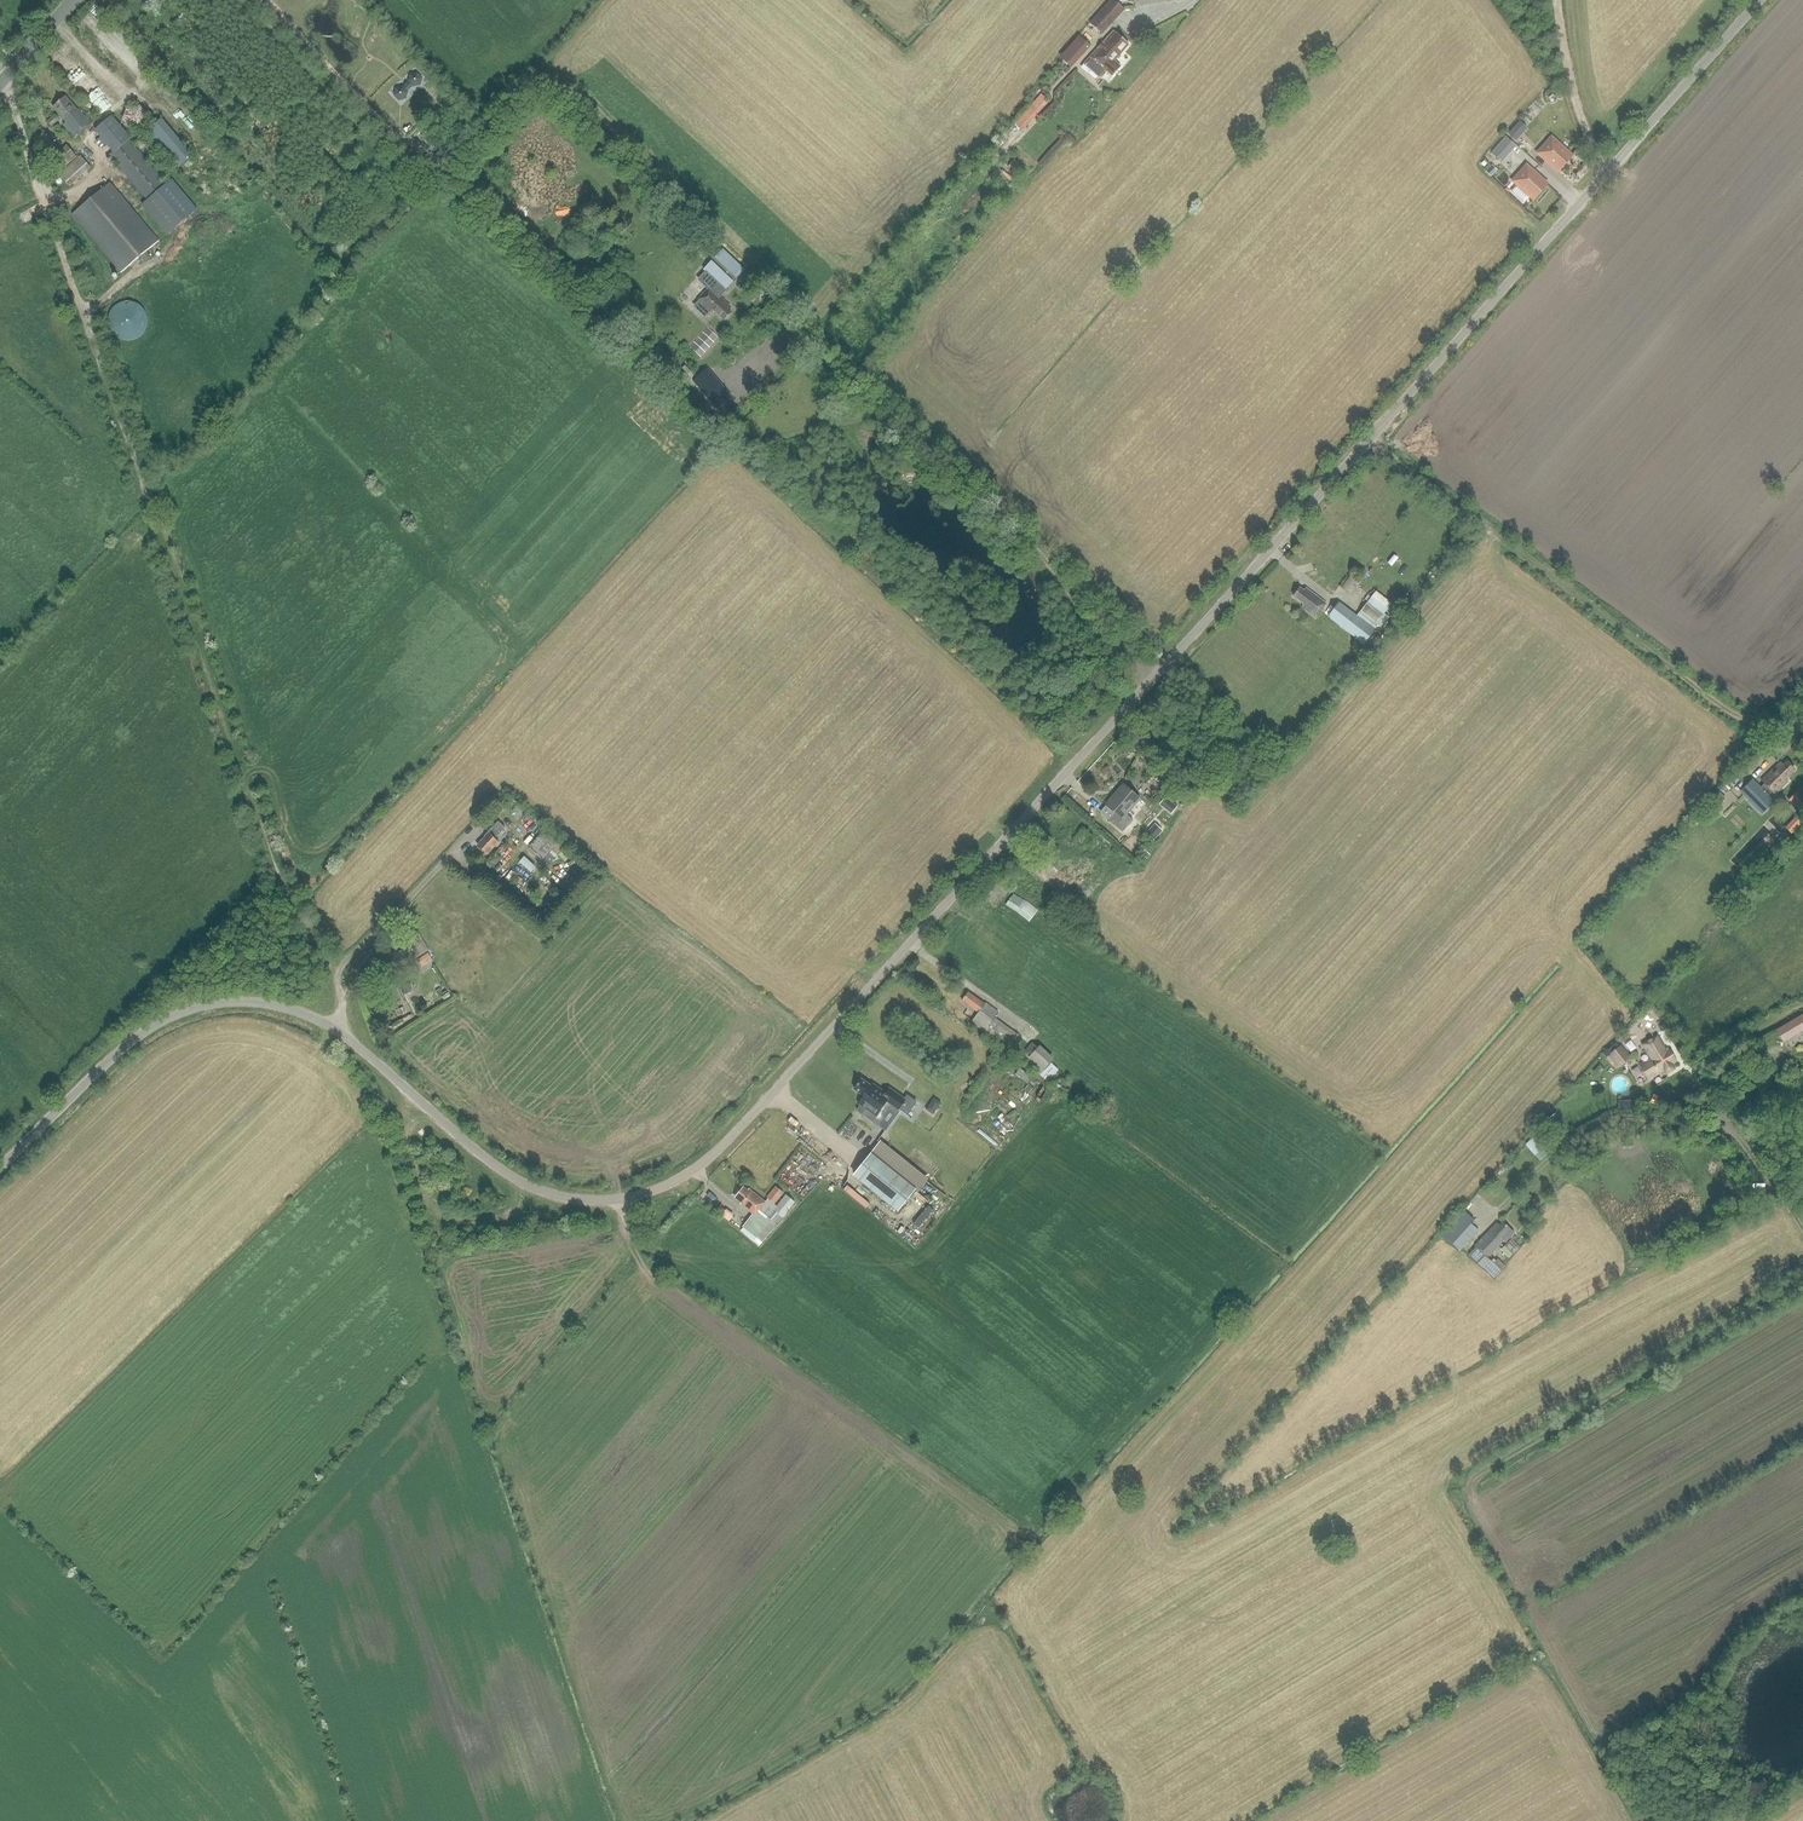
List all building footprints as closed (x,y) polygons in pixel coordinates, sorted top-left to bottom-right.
[(1100,13),(1091,23),(1102,33),(1111,23),(1100,13)] [(1100,75),(1105,69),(1105,70),(1106,69),(1112,75),(1120,66),(1114,61),(1122,51),(1128,44),(1113,30),(1085,62),(1085,63),(1091,57),(1104,69),(1100,74),(1100,75)] [(1079,36),(1061,56),(1070,64),(1076,58),(1078,60),(1090,46),(1079,36)] [(395,87),(393,95),(398,101),(406,99),(409,91),(408,91),(413,87),(421,85),(423,78),(418,72),(410,73),(407,81),(408,82),(404,86),(403,85),(395,87)] [(1043,92),(1017,121),(1027,131),(1054,102),(1043,92)] [(65,96),(53,107),(67,122),(64,124),(75,138),(92,123),(80,108),(77,110),(65,96)] [(148,115),(140,105),(127,108),(123,119),(131,130),(144,128),(148,115)] [(58,120),(54,116),(48,121),(51,125),(58,120)] [(147,200),(166,184),(129,140),(131,138),(112,116),(95,130),(101,137),(96,141),(103,148),(107,144),(114,152),(110,156),(147,200)] [(180,167),(196,154),(166,116),(150,129),(180,167)] [(190,129),(196,133),(203,124),(196,119),(190,129)] [(1526,127),(1520,121),(1508,134),(1515,140),(1526,127)] [(1538,153),(1558,171),(1571,155),(1551,137),(1538,153)] [(1510,150),(1501,142),(1491,153),(1500,161),(1510,150)] [(58,173),(77,157),(67,145),(48,160),(58,173)] [(1010,166),(1019,175),(1026,166),(1017,158),(1010,166)] [(75,160),(59,174),(70,187),(86,172),(75,160)] [(1492,164),(1485,171),(1490,177),(1497,170),(1492,164)] [(1526,165),(1513,181),(1533,199),(1546,183),(1526,165)] [(159,241),(110,183),(72,214),(121,273),(159,241)] [(700,301),(695,306),(705,315),(709,310),(712,313),(714,311),(723,320),(731,312),(727,308),(729,306),(718,295),(724,289),(743,269),(722,249),(703,270),(706,273),(700,280),(709,288),(698,300),(700,301)] [(109,314),(109,317),(108,320),(108,323),(109,326),(110,329),(112,332),(114,334),(116,336),(119,338),(122,339),(125,340),(128,340),(131,340),(134,339),(137,338),(140,336),(142,334),(144,332),(146,329),(147,326),(147,323),(147,320),(147,317),(146,314),(145,311),(143,308),(142,307),(140,305),(137,303),(133,302),(130,301),(127,301),(123,301),(120,303),(117,304),(115,306),(112,308),(111,311),(109,314)] [(707,369),(696,378),(710,395),(721,386),(707,369)] [(1360,576),(1354,583),(1358,586),(1363,579),(1360,576)] [(1293,596),(1303,604),(1301,607),(1315,618),(1326,603),(1305,588),(1303,591),(1299,588),(1293,596)] [(1374,628),(1373,627),(1357,616),(1339,602),(1328,616),(1364,642),(1374,628)] [(1367,602),(1357,616),(1373,627),(1383,613),(1367,602)] [(1788,781),(1785,778),(1794,769),(1787,761),(1783,765),(1780,762),(1762,780),(1775,793),(1788,781)] [(1106,804),(1115,812),(1109,820),(1122,832),(1133,820),(1126,814),(1139,799),(1123,785),(1106,804)] [(1790,798),(1802,811),(1802,792),(1799,789),(1790,798)] [(1719,791),(1707,804),(1715,810),(1726,798),(1719,791)] [(501,811),(511,799),(504,793),(494,805),(501,811)] [(1171,814),(1177,807),(1165,797),(1159,804),(1171,814)] [(519,805),(512,799),(506,806),(513,812),(519,805)] [(523,816),(524,820),(528,821),(531,818),(530,814),(526,813),(523,816)] [(505,827),(498,821),(495,824),(493,822),(491,824),(493,827),(485,835),(486,837),(478,846),(487,854),(499,841),(495,838),(505,827)] [(1153,838),(1162,829),(1156,823),(1147,833),(1153,838)] [(543,859),(551,850),(558,856),(564,848),(544,830),(529,847),(543,859)] [(1082,848),(1091,838),(1083,831),(1074,841),(1082,848)] [(522,862),(535,870),(540,863),(526,855),(522,862)] [(1015,893),(1008,906),(1034,920),(1041,907),(1015,893)] [(414,942),(412,946),(413,948),(411,949),(417,958),(429,951),(424,942),(418,932),(417,931),(412,935),(417,940),(414,942)] [(411,948),(414,942),(400,934),(396,940),(411,948)] [(397,967),(395,962),(408,957),(405,948),(386,956),(387,958),(376,962),(381,974),(397,967)] [(432,960),(428,953),(417,960),(421,966),(432,960)] [(412,989),(410,984),(403,987),(406,994),(411,992),(412,989)] [(984,1031),(982,1033),(1008,1051),(1019,1035),(994,1017),(998,1012),(985,1003),(984,1005),(968,993),(963,1001),(979,1013),(972,1023),(984,1031)] [(1781,1027),(1788,1039),(1799,1032),(1798,1030),(1802,1027),(1802,1014),(1781,1027)] [(1666,1025),(1662,1021),(1661,1021),(1657,1025),(1657,1026),(1661,1030),(1662,1030),(1666,1026),(1666,1025)] [(1667,1053),(1657,1036),(1642,1045),(1650,1058),(1640,1064),(1649,1079),(1661,1072),(1662,1072),(1664,1071),(1666,1074),(1674,1069),(1670,1062),(1674,1060),(1669,1051),(1667,1053)] [(1045,1084),(1046,1083),(1047,1084),(1056,1075),(1054,1074),(1059,1069),(1051,1062),(1052,1061),(1032,1042),(1019,1056),(1040,1074),(1037,1077),(1045,1084)] [(1630,1058),(1621,1046),(1609,1055),(1617,1066),(1630,1058)] [(1027,1083),(1031,1077),(1020,1068),(1015,1074),(1027,1083)] [(860,1113),(877,1125),(891,1105),(909,1117),(907,1115),(916,1102),(907,1096),(904,1100),(889,1088),(885,1093),(872,1084),(871,1086),(861,1079),(854,1089),(864,1096),(858,1104),(865,1109),(862,1113),(861,1112),(860,1113)] [(1070,1088),(1059,1079),(1058,1079),(1054,1085),(1065,1094),(1070,1088)] [(934,1097),(930,1103),(937,1108),(941,1102),(934,1097)] [(1623,1109),(1636,1109),(1636,1099),(1623,1099),(1623,1109)] [(1541,1160),(1553,1152),(1541,1134),(1529,1142),(1541,1160)] [(871,1152),(853,1175),(898,1211),(916,1189),(871,1152)] [(768,1198),(765,1201),(749,1188),(747,1191),(743,1187),(735,1196),(742,1201),(740,1203),(755,1215),(754,1215),(753,1214),(740,1232),(759,1246),(763,1241),(775,1226),(775,1227),(777,1224),(782,1217),(783,1217),(795,1201),(786,1194),(774,1210),(773,1209),(777,1205),(774,1203),(783,1192),(776,1185),(767,1197),(768,1198)] [(868,1194),(863,1200),(880,1216),(886,1210),(868,1194)] [(1470,1224),(1474,1220),(1462,1210),(1441,1235),(1459,1251),(1478,1231),(1470,1224)] [(1504,1241),(1513,1232),(1503,1222),(1500,1225),(1497,1222),(1475,1246),(1476,1247),(1469,1254),(1484,1268),(1491,1261),(1487,1257),(1503,1240),(1504,1241)] [(1505,1248),(1512,1256),(1518,1251),(1511,1243),(1505,1248)] [(1493,1259),(1491,1261),(1484,1268),(1494,1278),(1505,1267),(1497,1259),(1495,1261),(1493,1259)]
